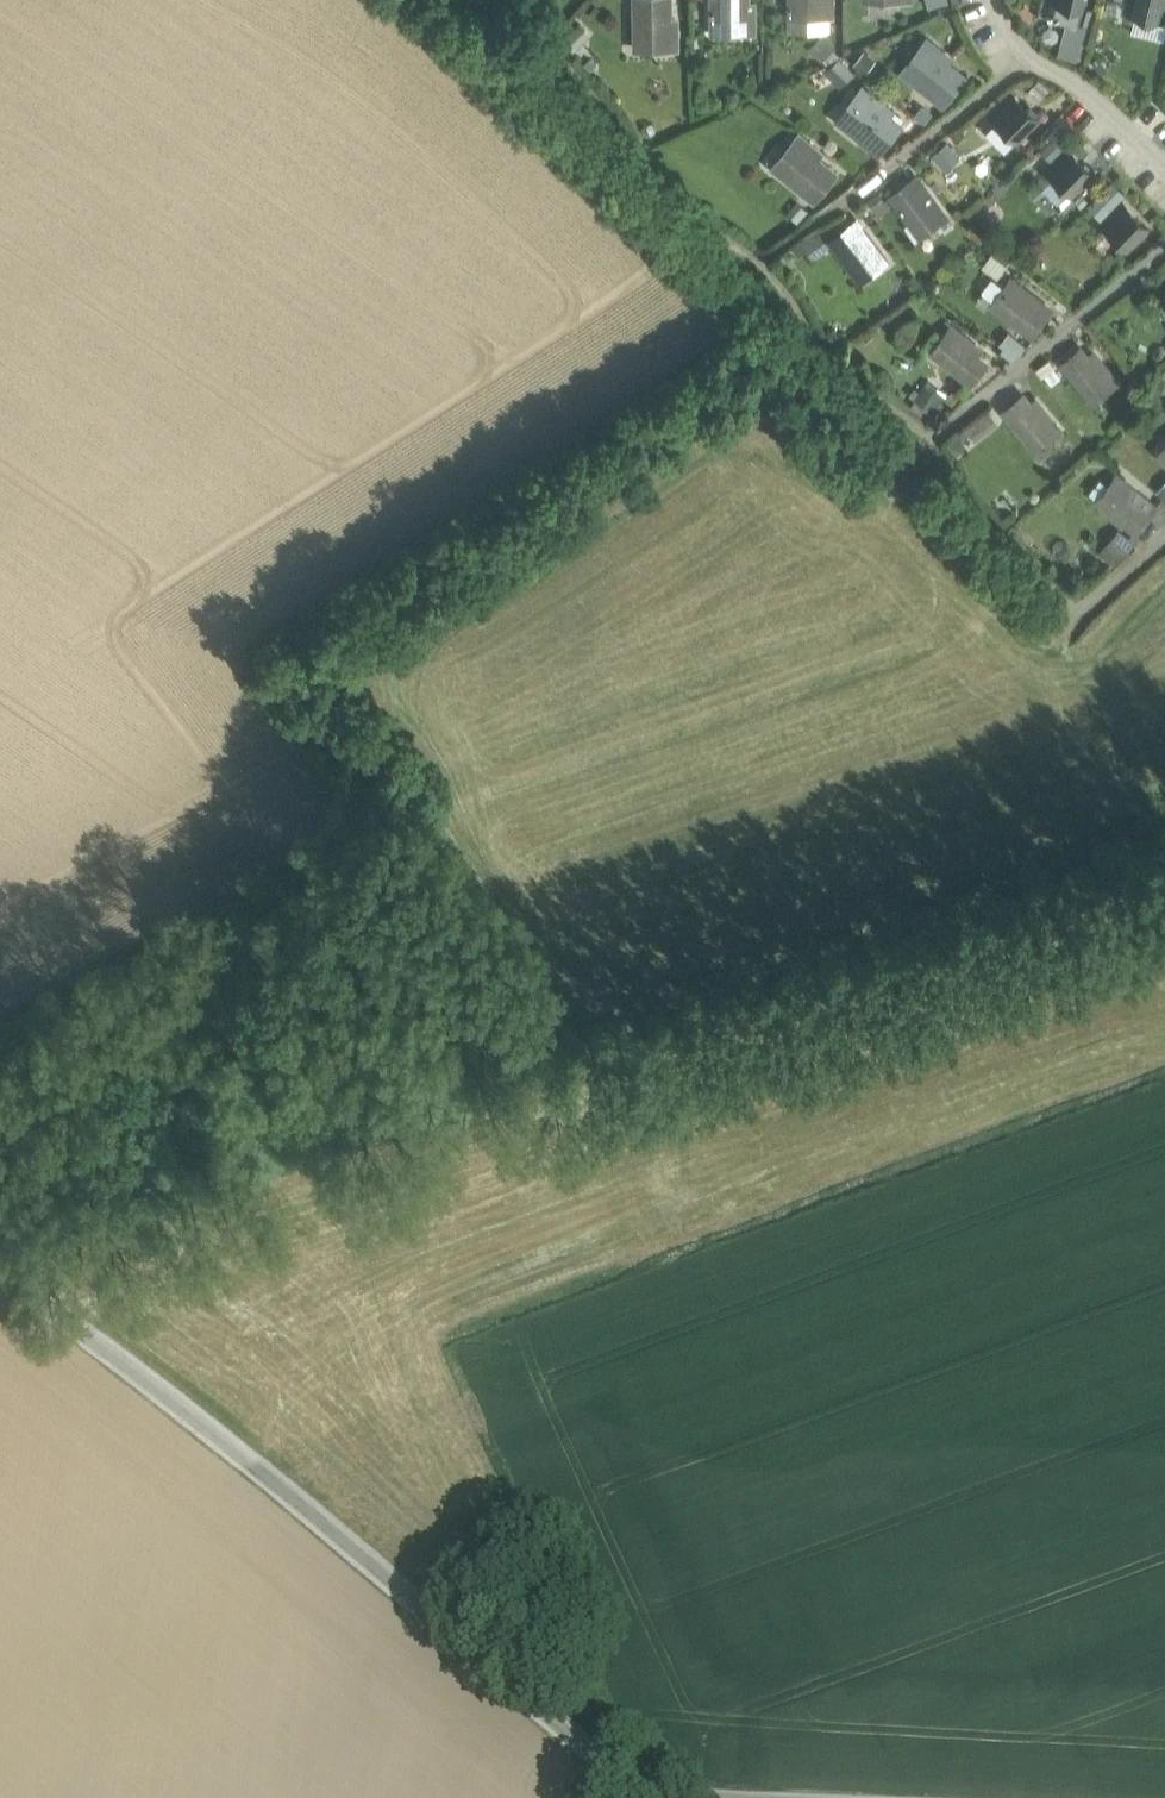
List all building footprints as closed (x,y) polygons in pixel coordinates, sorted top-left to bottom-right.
[(637,41),(669,41),(669,47),(676,47),(676,28),(670,28),(669,0),(636,0),(637,41)] [(746,0),(713,0),(713,25),(746,24),(746,30),(753,30),(752,12),(746,12),(746,0)] [(791,16),(805,16),(805,8),(823,7),(823,14),(833,14),(833,0),(791,0),(791,16)] [(1049,3),(1087,12),(1090,0),(1050,0),(1049,3)] [(1126,14),(1164,23),(1164,18),(1164,0),(1129,0),(1126,14)] [(838,79),(851,68),(819,31),(806,41),(838,79)] [(950,58),(927,39),(922,44),(927,48),(907,73),(942,102),(963,75),(947,62),(950,58)] [(902,118),(862,86),(858,91),(863,95),(842,121),(878,149),(902,118)] [(1042,121),(1014,93),(990,118),(1018,145),(1042,121)] [(824,151),(800,132),(794,140),(799,144),(778,169),(814,197),(835,171),(818,158),(824,151)] [(945,135),(929,149),(942,165),(959,152),(945,135)] [(1097,175),(1069,147),(1045,172),(1073,200),(1097,175)] [(917,175),(891,194),(915,226),(929,215),(935,222),(946,214),(917,175)] [(1084,210),(1099,222),(1122,190),(1107,179),(1084,210)] [(1152,229),(1124,202),(1100,227),(1128,254),(1152,229)] [(860,236),(851,224),(832,239),(855,270),(870,259),(875,266),(886,258),(866,231),(860,236)] [(1050,307),(1011,278),(992,303),(1031,333),(1050,307)] [(1155,294),(1164,304),(1164,284),(1155,294)] [(978,346),(951,326),(943,337),(950,343),(939,357),(971,380),(985,361),(974,352),(978,346)] [(1008,328),(997,338),(1011,354),(1022,344),(1008,328)] [(1082,348),(1062,363),(1087,394),(1101,383),(1106,390),(1117,381),(1097,355),(1091,359),(1082,348)] [(926,377),(915,395),(930,405),(942,387),(926,377)] [(1038,400),(1032,405),(1023,393),(1004,409),(1035,446),(1059,426),(1038,400)] [(970,434),(996,422),(989,405),(962,418),(970,434)] [(1154,487),(1164,496),(1164,473),(1154,487)] [(1155,504),(1118,474),(1109,485),(1116,491),(1105,505),(1135,529),(1155,504)] [(1120,530),(1108,545),(1121,555),(1133,541),(1120,530)]
